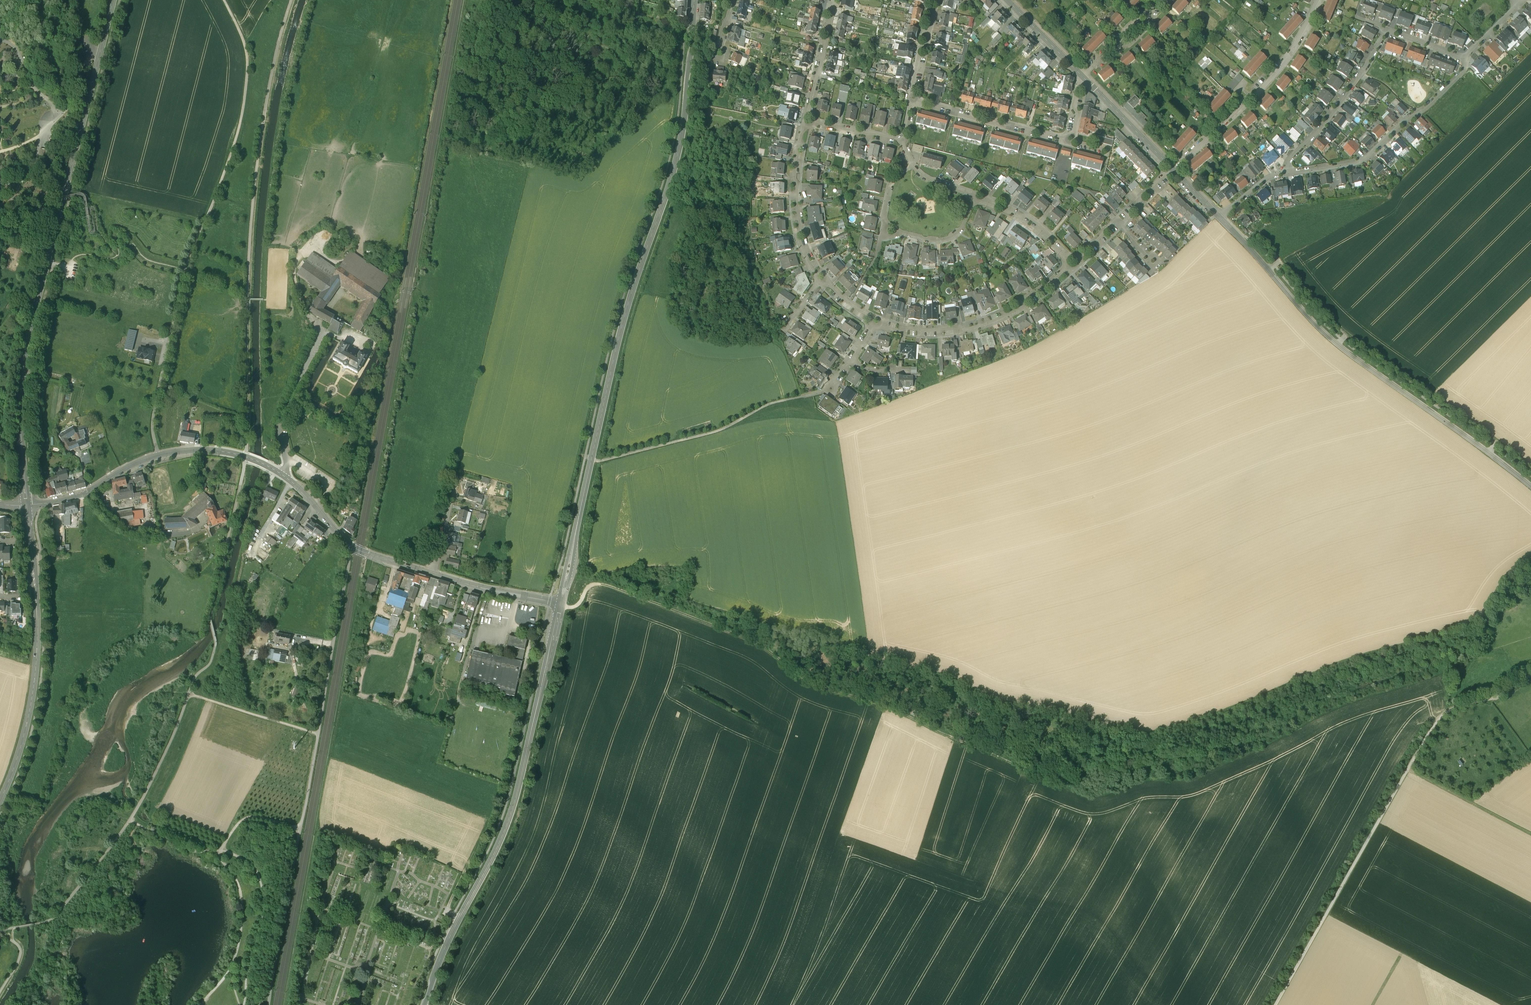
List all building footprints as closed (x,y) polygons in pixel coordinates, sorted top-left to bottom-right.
[(672,2),(676,3),(676,7),(676,10),(677,10),(678,11),(687,11),(688,0),(672,0),(672,2)] [(984,5),(990,9),(995,3),(992,0),(989,0),(984,5)] [(1124,4),(1131,10),(1139,1),(1138,0),(1128,0),(1124,4)] [(1172,8),(1179,14),(1188,4),(1184,0),(1179,0),(1172,8)] [(1320,19),(1329,22),(1338,0),(1328,0),(1320,19)] [(1363,6),(1361,11),(1367,13),(1370,3),(1365,1),(1363,6)] [(952,4),(944,2),(943,8),(946,8),(945,11),(951,12),(951,9),(951,7),(952,4)] [(1370,3),(1367,13),(1372,16),(1374,10),(1376,5),(1370,3)] [(705,5),(705,6),(702,6),(701,16),(710,17),(710,7),(708,7),(708,5),(705,5)] [(1383,7),(1383,6),(1380,12),(1378,18),(1382,19),(1382,18),(1385,19),(1389,9),(1383,7)] [(818,8),(813,7),(812,9),(811,15),(819,17),(820,11),(817,10),(818,8)] [(1527,8),(1523,13),(1526,17),(1530,21),(1530,12),(1527,8)] [(1394,11),(1389,9),(1385,19),(1387,20),(1387,21),(1390,22),(1393,17),(1395,11),(1394,11)] [(747,12),(739,10),(738,16),(740,17),(740,19),(745,21),(747,12)] [(687,11),(678,11),(678,13),(678,19),(687,20),(687,11)] [(1001,11),(995,17),(997,18),(999,21),(1005,15),(1001,11)] [(848,14),(843,13),(842,16),(840,15),(838,21),(846,23),(846,22),(848,17),(848,14)] [(1116,13),(1108,23),(1114,29),(1123,20),(1116,13)] [(1401,13),(1400,13),(1398,18),(1396,24),(1400,26),(1400,25),(1402,26),(1406,15),(1401,13)] [(957,16),(950,14),(950,17),(948,23),(952,23),(953,18),(956,19),(957,16)] [(1005,15),(999,21),(1003,24),(1007,21),(1009,19),(1005,15)] [(1296,15),(1279,33),(1286,40),(1303,21),(1296,15)] [(1412,17),(1406,15),(1402,26),(1405,27),(1408,29),(1411,23),(1413,17),(1412,17)] [(1165,17),(1155,27),(1162,34),(1172,24),(1165,17)] [(1523,22),(1518,17),(1514,21),(1523,30),(1527,26),(1523,22)] [(991,20),(989,23),(986,26),(990,30),(996,24),(993,22),(991,20)] [(1419,21),(1418,20),(1416,25),(1414,31),(1420,33),(1424,23),(1419,21)] [(1523,30),(1514,21),(1510,26),(1515,31),(1518,34),(1519,34),(1523,30)] [(1429,25),(1424,23),(1420,33),(1421,33),(1426,35),(1427,32),(1430,25),(1429,25)] [(1012,26),(1008,30),(1013,34),(1019,28),(1014,24),(1012,26)] [(816,27),(808,26),(808,29),(807,31),(807,34),(812,35),(813,32),(815,33),(816,27)] [(1442,28),(1436,26),(1433,34),(1432,37),(1433,37),(1433,38),(1435,38),(1438,39),(1442,28)] [(1371,30),(1366,27),(1362,35),(1371,41),(1376,33),(1371,30)] [(1019,28),(1013,34),(1017,38),(1020,34),(1023,32),(1019,28)] [(1448,30),(1442,28),(1438,39),(1439,40),(1441,40),(1441,41),(1443,41),(1444,41),(1445,39),(1448,30)] [(741,31),(733,29),(732,36),(740,38),(741,31)] [(1509,34),(1505,30),(1501,34),(1510,44),(1514,40),(1514,39),(1509,34)] [(1518,34),(1515,31),(1512,33),(1518,39),(1521,36),(1519,34),(1518,34)] [(844,33),(836,32),(835,37),(837,38),(837,41),(842,42),(843,39),(844,33)] [(1100,32),(1083,49),(1089,56),(1107,38),(1100,32)] [(1512,33),(1512,32),(1509,34),(1514,39),(1514,40),(1515,41),(1518,39),(1512,33)] [(1267,33),(1261,40),(1264,42),(1270,36),(1267,33)] [(1460,35),(1454,33),(1451,39),(1450,44),(1453,45),(1454,45),(1456,45),(1460,35)] [(1510,44),(1501,34),(1496,39),(1501,43),(1505,48),(1506,48),(1510,44)] [(1319,40),(1311,35),(1304,46),(1312,51),(1319,40)] [(1460,35),(1456,45),(1458,46),(1458,47),(1462,48),(1466,37),(1460,35)] [(740,38),(732,36),(730,43),(738,45),(740,38)] [(1148,36),(1138,46),(1145,53),(1155,43),(1148,36)] [(1026,39),(1022,43),(1027,47),(1033,42),(1028,37),(1026,39)] [(744,39),(740,38),(738,45),(738,47),(744,48),(746,39),(744,39)] [(1360,41),(1359,40),(1358,43),(1358,44),(1356,48),(1363,52),(1365,50),(1366,50),(1367,48),(1367,47),(1366,47),(1367,45),(1364,43),(1360,41)] [(1396,42),(1389,40),(1387,45),(1385,49),(1393,52),(1396,42)] [(1033,42),(1027,47),(1029,49),(1031,51),(1036,45),(1033,42)] [(1404,45),(1396,42),(1393,52),(1400,55),(1402,50),(1404,45)] [(1505,48),(1501,43),(1498,45),(1499,46),(1505,52),(1507,49),(1506,48),(1505,48)] [(811,45),(806,44),(805,47),(804,52),(812,54),(813,48),(811,48),(811,45)] [(1496,48),(1492,44),(1484,52),(1494,62),(1498,58),(1498,57),(1501,54),(1502,54),(1496,48)] [(1418,50),(1410,47),(1408,53),(1407,57),(1414,60),(1418,50)] [(839,51),(833,50),(833,53),(830,52),(829,58),(837,59),(838,54),(839,51)] [(1044,50),(1037,57),(1039,59),(1040,58),(1043,61),(1049,55),(1047,53),(1044,50)] [(1425,53),(1418,50),(1414,60),(1421,63),(1422,63),(1423,59),(1425,53)] [(1260,52),(1243,71),(1250,77),(1267,58),(1260,52)] [(1129,53),(1119,61),(1125,68),(1135,60),(1129,53)] [(1353,53),(1349,60),(1357,65),(1361,58),(1359,56),(1353,53)] [(739,55),(736,54),(736,55),(735,54),(732,62),(738,65),(742,57),(739,56),(739,55)] [(959,54),(957,62),(965,64),(967,56),(959,54)] [(1051,57),(1049,55),(1043,61),(1048,66),(1054,60),(1051,57)] [(1199,63),(1205,69),(1213,61),(1207,55),(1199,63)] [(1443,60),(1432,55),(1429,61),(1428,65),(1440,69),(1443,60)] [(1305,61),(1298,56),(1291,66),(1298,72),(1305,61)] [(747,60),(744,58),(742,57),(738,65),(744,67),(747,60)] [(801,66),(807,67),(807,65),(810,65),(811,60),(803,58),(802,62),(802,63),(801,66)] [(1485,63),(1480,58),(1476,62),(1484,71),(1488,67),(1485,63)] [(1455,64),(1444,60),(1443,60),(1440,69),(1452,73),(1453,71),(1455,64)] [(1476,62),(1472,66),(1476,71),(1480,75),(1484,71),(1476,62)] [(836,65),(828,63),(826,69),(827,69),(826,71),(834,73),(835,68),(836,65)] [(1346,65),(1341,63),(1339,67),(1349,73),(1352,68),(1346,65)] [(1044,70),(1041,73),(1045,77),(1046,76),(1051,71),(1047,67),(1046,68),(1044,70)] [(1109,67),(1099,75),(1105,82),(1115,74),(1109,67)] [(1349,73),(1339,67),(1336,71),(1340,74),(1347,77),(1349,73)] [(908,69),(903,68),(903,69),(901,79),(909,81),(911,70),(908,69)] [(724,70),(718,69),(717,73),(714,73),(714,74),(714,80),(714,83),(717,83),(717,84),(723,84),(724,83),(726,84),(726,82),(727,76),(727,74),(724,74),(724,70)] [(943,73),(935,71),(935,74),(928,73),(928,76),(934,78),(937,78),(937,79),(942,80),(943,73)] [(1051,71),(1046,76),(1049,79),(1054,73),(1051,71)] [(1239,74),(1227,87),(1232,91),(1243,78),(1239,74)] [(800,77),(791,75),(790,79),(793,80),(791,86),(802,89),(805,79),(800,77)] [(928,76),(926,76),(925,84),(939,87),(939,84),(933,83),(934,78),(928,76)] [(1291,82),(1283,76),(1275,86),(1283,92),(1291,82)] [(1074,78),(1066,77),(1065,78),(1064,84),(1072,85),(1074,78)] [(1336,79),(1333,77),(1330,81),(1340,88),(1342,83),(1336,79)] [(1379,85),(1370,79),(1368,82),(1376,87),(1376,88),(1377,89),(1379,85)] [(1340,88),(1330,81),(1327,85),(1331,88),(1337,92),(1340,88)] [(1366,81),(1362,87),(1372,94),(1376,88),(1376,87),(1368,82),(1366,81)] [(939,87),(925,84),(923,92),(931,93),(932,88),(938,89),(938,90),(939,87)] [(1072,85),(1064,84),(1063,90),(1063,91),(1071,92),(1072,85)] [(1365,93),(1358,88),(1355,92),(1362,97),(1365,93)] [(970,89),(968,94),(964,93),(963,94),(961,93),(959,99),(962,99),(961,102),(971,105),(972,105),(972,104),(973,105),(974,102),(975,103),(977,97),(974,97),(974,95),(971,95),(973,90),(970,89)] [(1327,93),(1323,90),(1320,94),(1329,101),(1333,97),(1327,93)] [(1224,91),(1207,109),(1214,115),(1231,96),(1224,91)] [(1355,92),(1351,98),(1360,104),(1364,98),(1362,97),(1355,92)] [(801,95),(789,93),(788,99),(787,98),(786,103),(798,106),(801,95)] [(1091,94),(1087,93),(1086,100),(1091,101),(1091,100),(1095,101),(1095,99),(1093,96),(1091,94)] [(988,94),(987,99),(982,97),(982,99),(980,98),(979,98),(977,103),(980,104),(979,107),(990,110),(990,109),(991,109),(992,107),(993,107),(994,102),(993,102),(992,101),(992,100),(989,99),(991,94),(988,94)] [(1329,101),(1320,94),(1317,98),(1321,101),(1326,105),(1329,101)] [(1267,95),(1259,104),(1265,111),(1274,101),(1267,95)] [(1060,99),(1059,99),(1058,101),(1054,100),(1053,104),(1058,105),(1057,109),(1058,110),(1057,112),(1063,113),(1063,111),(1066,111),(1069,101),(1068,101),(1068,99),(1066,99),(1066,98),(1061,96),(1060,99)] [(1135,96),(1127,103),(1133,109),(1141,102),(1135,96)] [(1009,99),(1006,98),(1004,103),(1000,102),(999,103),(998,103),(997,102),(995,108),(998,109),(997,112),(1007,114),(1008,114),(1009,114),(1010,112),(1011,112),(1012,107),(1010,106),(1010,105),(1007,104),(1009,99)] [(828,102),(819,100),(817,110),(826,112),(827,106),(828,102)] [(1396,100),(1391,104),(1395,108),(1396,107),(1397,107),(1400,104),(1396,100)] [(1018,107),(1017,108),(1015,107),(1014,107),(1013,113),(1016,113),(1015,116),(1025,119),(1025,118),(1027,119),(1028,116),(1029,117),(1030,111),(1027,110),(1028,109),(1025,109),(1026,104),(1024,103),(1022,108),(1018,107)] [(1090,104),(1085,103),(1082,119),(1091,121),(1091,117),(1093,111),(1094,106),(1090,105),(1090,104)] [(1133,109),(1127,103),(1124,106),(1132,114),(1135,111),(1133,109)] [(1347,103),(1342,110),(1347,113),(1351,116),(1351,115),(1356,109),(1347,103)] [(1317,106),(1315,104),(1310,110),(1318,117),(1320,114),(1320,113),(1322,110),(1317,106)] [(1400,104),(1397,107),(1396,107),(1395,108),(1394,110),(1395,110),(1401,116),(1406,110),(1400,104)] [(842,106),(833,105),(831,116),(840,118),(842,106)] [(863,111),(860,123),(868,125),(870,117),(872,106),(868,105),(867,112),(863,111)] [(856,108),(848,107),(845,120),(854,121),(857,109),(856,108)] [(796,112),(790,110),(786,110),(780,108),(779,115),(784,117),(784,114),(789,115),(787,121),(793,122),(795,122),(796,117),(795,116),(796,112)] [(894,110),(893,117),(892,117),(890,125),(899,128),(903,114),(894,112),(895,111),(894,110)] [(1318,117),(1310,110),(1304,116),(1305,117),(1312,122),(1312,123),(1315,120),(1318,117)] [(934,115),(919,111),(917,120),(931,124),(934,115)] [(878,112),(875,126),(883,128),(885,118),(886,114),(878,112)] [(1256,120),(1250,113),(1241,121),(1247,128),(1256,120)] [(1351,116),(1347,113),(1345,116),(1352,121),(1354,117),(1351,115),(1351,116)] [(1062,116),(1057,114),(1056,117),(1055,117),(1055,120),(1050,119),(1049,122),(1054,123),(1053,128),(1054,128),(1053,131),(1059,132),(1059,129),(1063,130),(1065,119),(1064,119),(1064,118),(1062,117),(1062,116)] [(1390,114),(1384,120),(1390,126),(1396,121),(1393,118),(1390,114)] [(948,119),(934,115),(931,124),(946,128),(948,119)] [(1147,123),(1139,115),(1136,119),(1143,126),(1147,123)] [(1338,115),(1333,122),(1340,127),(1345,120),(1343,118),(1338,115)] [(1312,122),(1305,117),(1303,119),(1305,121),(1310,125),(1312,122)] [(1091,121),(1082,119),(1079,134),(1087,135),(1088,131),(1090,125),(1091,121)] [(931,124),(917,120),(916,124),(930,128),(931,124)] [(1385,127),(1378,120),(1375,124),(1378,126),(1379,126),(1382,129),(1385,127)] [(1425,125),(1420,120),(1415,124),(1420,130),(1420,131),(1423,134),(1430,127),(1426,124),(1425,125)] [(1303,123),(1300,121),(1297,124),(1298,124),(1295,127),(1302,133),(1304,130),(1305,131),(1307,128),(1308,128),(1303,123)] [(970,126),(955,123),(953,132),(968,135),(970,126)] [(946,128),(931,124),(930,128),(945,132),(946,128)] [(985,130),(970,126),(968,135),(982,139),(985,130)] [(1340,132),(1333,126),(1331,128),(1338,134),(1340,132)] [(1378,126),(1372,132),(1378,138),(1385,132),(1382,129),(1379,126),(1378,126)] [(789,128),(783,127),(781,138),(781,139),(789,140),(790,140),(792,129),(789,128)] [(1302,133),(1295,127),(1292,130),(1289,133),(1292,135),(1297,139),(1299,136),(1302,133)] [(1331,128),(1329,127),(1323,134),(1330,140),(1333,137),(1334,138),(1338,134),(1331,128)] [(1196,135),(1189,129),(1173,148),(1180,154),(1196,135)] [(1232,129),(1222,137),(1228,144),(1238,136),(1232,129)] [(1413,133),(1409,129),(1402,135),(1411,144),(1416,139),(1417,138),(1413,133)] [(1422,137),(1416,131),(1413,133),(1417,138),(1416,139),(1418,141),(1422,137)] [(968,135),(953,132),(952,136),(967,140),(968,135)] [(1007,136),(992,132),(990,141),(1005,145),(1007,136)] [(1374,139),(1368,132),(1366,134),(1368,136),(1372,141),(1374,139)] [(982,139),(968,135),(967,140),(981,143),(982,139)] [(1283,135),(1275,143),(1279,146),(1285,152),(1292,144),(1283,135)] [(835,138),(827,136),(825,147),(833,149),(834,143),(835,138)] [(1022,140),(1007,136),(1005,145),(1019,148),(1019,149),(1022,140)] [(1113,140),(1098,136),(1096,142),(1112,146),(1113,140)] [(1368,136),(1361,143),(1367,149),(1374,143),(1372,141),(1368,136)] [(817,139),(812,137),(809,148),(818,149),(819,143),(820,139),(817,139)] [(1330,143),(1323,137),(1320,141),(1326,146),(1327,146),(1330,143)] [(850,141),(841,139),(838,152),(847,154),(848,150),(850,141)] [(1320,141),(1318,139),(1313,145),(1321,152),(1326,146),(1320,141)] [(1044,144),(1030,140),(1027,149),(1028,149),(1042,152),(1044,144)] [(1126,140),(1123,144),(1122,144),(1118,148),(1120,149),(1120,150),(1122,152),(1123,152),(1131,144),(1130,142),(1129,143),(1127,140),(1126,140)] [(1359,146),(1353,140),(1351,142),(1357,148),(1359,146)] [(1399,141),(1398,140),(1391,146),(1393,148),(1399,154),(1406,148),(1404,145),(1399,141)] [(1005,145),(990,141),(989,145),(1004,149),(1005,145)] [(1351,142),(1344,149),(1351,156),(1358,149),(1357,148),(1351,142)] [(864,145),(856,143),(854,151),(857,152),(858,154),(862,155),(863,151),(864,145)] [(1059,147),(1044,144),(1042,152),(1056,156),(1057,156),(1059,147)] [(1131,144),(1123,152),(1124,153),(1124,154),(1126,156),(1127,156),(1135,148),(1133,146),(1133,147),(1131,144)] [(879,147),(870,145),(868,155),(868,157),(876,159),(878,154),(879,147)] [(923,147),(914,145),(912,151),(922,153),(923,147)] [(1019,148),(1005,145),(1004,149),(1018,153),(1019,149),(1019,148)] [(783,146),(778,146),(778,149),(777,154),(782,155),(787,156),(788,147),(783,146)] [(1285,152),(1279,146),(1275,150),(1280,156),(1285,152)] [(36,160),(44,162),(45,156),(47,149),(39,148),(36,160)] [(894,150),(885,148),(883,156),(883,159),(891,161),(894,150)] [(1071,151),(1062,148),(1061,154),(1070,156),(1071,151)] [(1135,148),(1127,156),(1128,157),(1128,158),(1130,160),(1131,160),(1139,152),(1138,151),(1137,151),(1135,148)] [(1399,154),(1393,148),(1391,150),(1393,153),(1393,152),(1397,156),(1399,154)] [(1042,152),(1028,149),(1026,153),(1041,157),(1042,152)] [(1206,149),(1187,165),(1193,172),(1212,156),(1206,149)] [(1313,153),(1309,149),(1303,155),(1311,162),(1316,157),(1316,156),(1313,153)] [(1275,150),(1272,152),(1277,158),(1280,156),(1275,150)] [(1089,155),(1074,151),(1072,160),(1087,164),(1089,155)] [(1224,151),(1218,157),(1220,159),(1227,154),(1224,151)] [(1391,155),(1387,151),(1380,157),(1387,164),(1394,158),(1391,155)] [(1056,156),(1042,152),(1041,157),(1055,160),(1056,156)] [(1139,152),(1131,160),(1132,162),(1135,165),(1135,164),(1143,157),(1143,156),(1142,155),(1141,155),(1139,152)] [(1268,156),(1266,154),(1264,156),(1265,158),(1262,160),(1268,167),(1276,160),(1276,159),(1277,158),(1272,152),(1268,156)] [(1397,156),(1393,152),(1393,153),(1391,155),(1394,158),(1397,161),(1399,158),(1397,156)] [(1104,159),(1089,155),(1087,164),(1101,168),(1104,159)] [(943,160),(924,156),(922,164),(940,169),(943,160)] [(1143,157),(1135,164),(1137,166),(1136,166),(1139,169),(1139,168),(1147,161),(1147,160),(1146,159),(1145,159),(1143,157)] [(1087,164),(1072,160),(1071,165),(1086,168),(1087,164)] [(1264,167),(1258,160),(1256,162),(1261,169),(1264,167)] [(1147,161),(1139,168),(1140,170),(1143,173),(1143,172),(1151,165),(1151,164),(1150,163),(1149,163),(1147,161)] [(1380,166),(1376,161),(1369,169),(1373,173),(1373,174),(1374,175),(1375,175),(1376,176),(1383,169),(1380,166)] [(1261,169),(1256,162),(1250,166),(1258,175),(1260,173),(1261,173),(1262,172),(1262,171),(1263,170),(1261,169)] [(962,170),(954,163),(947,172),(956,179),(961,173),(963,171),(962,170)] [(785,165),(772,164),(772,169),(777,169),(777,175),(782,176),(783,170),(784,170),(785,165)] [(1101,168),(1087,164),(1086,168),(1100,172),(1101,168)] [(1151,165),(1143,172),(1144,174),(1147,177),(1155,169),(1154,167),(1151,165)] [(1258,175),(1250,166),(1245,171),(1251,177),(1252,179),(1253,179),(1254,179),(1255,178),(1255,177),(1258,175)] [(817,169),(810,168),(809,172),(808,172),(808,180),(812,180),(812,177),(817,177),(818,169),(817,169)] [(968,175),(964,179),(971,184),(979,174),(973,169),(968,175)] [(1358,170),(1354,171),(1352,172),(1352,175),(1354,182),(1358,182),(1361,182),(1361,181),(1364,181),(1362,170),(1358,171),(1358,170)] [(1251,177),(1245,171),(1242,172),(1243,173),(1248,179),(1251,177)] [(1248,179),(1243,173),(1240,175),(1242,177),(1246,182),(1249,180),(1248,179)] [(1343,173),(1335,174),(1336,179),(1337,185),(1345,184),(1343,173)] [(998,182),(990,175),(983,183),(992,190),(998,182)] [(1005,181),(1010,184),(1012,182),(1014,179),(1009,175),(1005,181)] [(1329,175),(1321,176),(1322,185),(1329,184),(1331,184),(1331,183),(1329,175)] [(1242,177),(1235,183),(1241,190),(1248,184),(1246,182),(1242,177)] [(1313,179),(1307,180),(1308,184),(1307,185),(1308,190),(1311,189),(1312,189),(1313,191),(1315,190),(1315,188),(1316,188),(1316,189),(1317,188),(1316,184),(1315,177),(1312,178),(1313,179)] [(874,180),(870,179),(867,191),(880,194),(882,182),(874,180)] [(1300,180),(1292,181),(1293,187),(1294,192),(1302,190),(1300,180)] [(1010,184),(1005,190),(1011,196),(1016,190),(1019,187),(1018,187),(1012,182),(1010,184)] [(784,184),(770,184),(770,189),(775,189),(775,195),(783,195),(784,184)] [(1222,192),(1226,197),(1228,200),(1230,198),(1231,198),(1233,196),(1236,193),(1229,186),(1222,192)] [(822,188),(814,187),(813,200),(821,200),(822,188)] [(1121,190),(1117,187),(1113,191),(1114,192),(1121,199),(1125,195),(1121,190)] [(1265,190),(1264,189),(1256,196),(1262,203),(1270,196),(1265,190)] [(1033,198),(1024,191),(1021,194),(1018,198),(1027,206),(1033,198)] [(1221,191),(1215,195),(1221,202),(1226,197),(1222,192),(1221,191)] [(1121,199),(1114,192),(1109,197),(1110,198),(1117,205),(1122,201),(1121,199)] [(1084,197),(1078,193),(1074,199),(1079,203),(1084,197)] [(1174,199),(1169,204),(1173,209),(1182,201),(1177,196),(1174,199)] [(1041,198),(1034,206),(1039,210),(1046,201),(1041,198)] [(1117,205),(1110,198),(1106,202),(1105,203),(1109,206),(1114,211),(1118,206),(1117,205)] [(877,202),(864,199),(862,209),(875,212),(877,202)] [(1106,202),(1102,199),(1100,202),(1106,208),(1109,206),(1105,203),(1106,202)] [(784,201),(772,202),(773,206),(770,207),(771,214),(785,213),(784,201)] [(1046,201),(1039,210),(1043,214),(1051,205),(1046,201)] [(1182,201),(1173,209),(1178,214),(1179,213),(1186,205),(1182,201)] [(1186,205),(1179,213),(1183,217),(1184,217),(1191,209),(1187,205),(1186,205)] [(1109,215),(1101,207),(1096,211),(1097,211),(1104,219),(1109,215)] [(816,209),(808,210),(809,219),(820,218),(820,216),(819,209),(816,209)] [(1060,213),(1055,209),(1048,218),(1053,222),(1060,213)] [(1191,209),(1184,217),(1188,221),(1189,221),(1196,213),(1192,209),(1191,209)] [(1104,219),(1097,211),(1092,216),(1100,224),(1105,220),(1104,219)] [(1252,213),(1246,216),(1245,215),(1240,219),(1241,220),(1239,221),(1244,228),(1249,224),(1250,225),(1261,218),(1256,211),(1252,214),(1252,213)] [(989,215),(979,212),(975,224),(985,228),(987,221),(989,215)] [(1060,213),(1053,222),(1057,226),(1064,217),(1060,213)] [(1196,213),(1189,221),(1193,225),(1201,217),(1197,213),(1196,213)] [(1100,224),(1092,216),(1087,220),(1095,229),(1100,224)] [(871,218),(867,217),(864,230),(874,232),(877,219),(871,218)] [(1201,217),(1193,225),(1198,230),(1206,222),(1201,217)] [(992,228),(988,234),(993,237),(1003,222),(998,219),(992,228)] [(780,220),(773,221),(774,224),(775,223),(775,229),(774,229),(774,234),(781,234),(781,232),(786,232),(786,221),(781,221),(780,220)] [(844,220),(838,222),(841,230),(847,228),(844,220)] [(1095,229),(1087,220),(1083,225),(1091,233),(1095,229)] [(1003,222),(993,237),(998,241),(1002,235),(1008,225),(1003,222)] [(1139,224),(1133,230),(1138,235),(1139,234),(1138,234),(1146,227),(1142,223),(1141,222),(1139,224)] [(1206,222),(1198,230),(1200,232),(1208,224),(1206,222)] [(1146,227),(1138,234),(1139,234),(1143,239),(1144,238),(1151,231),(1147,226),(1146,227)] [(820,227),(811,230),(815,242),(820,240),(823,239),(821,231),(820,227)] [(1007,238),(1007,239),(1013,243),(1022,249),(1026,243),(1030,237),(1015,227),(1007,238)] [(1075,232),(1070,227),(1066,230),(1069,233),(1071,235),(1073,234),(1075,232)] [(1151,231),(1144,238),(1148,243),(1149,242),(1156,235),(1152,230),(1151,231)] [(1073,234),(1071,235),(1066,241),(1074,249),(1081,243),(1073,234)] [(1161,238),(1157,234),(1156,235),(1149,242),(1153,247),(1154,246),(1161,238)] [(1034,241),(1030,237),(1026,243),(1031,246),(1035,241),(1034,241)] [(872,240),(863,238),(864,238),(861,250),(860,250),(862,250),(870,252),(873,240),(872,240)] [(1161,238),(1154,246),(1158,250),(1159,250),(1167,242),(1162,238),(1161,238)] [(778,241),(776,242),(778,252),(791,250),(789,239),(778,241)] [(970,241),(959,246),(962,254),(963,257),(974,253),(970,241)] [(1167,242),(1159,250),(1163,254),(1171,247),(1172,246),(1167,242)] [(826,245),(818,248),(823,259),(830,256),(835,254),(830,243),(826,245)] [(1118,248),(1114,251),(1119,256),(1126,248),(1127,248),(1123,243),(1118,248)] [(895,246),(892,246),(891,248),(886,247),(884,257),(888,258),(888,259),(889,260),(894,261),(896,254),(899,254),(900,248),(900,246),(895,245),(895,246)] [(911,247),(906,246),(903,260),(909,261),(908,264),(913,265),(915,258),(915,255),(914,255),(916,246),(912,245),(911,247)] [(1117,247),(1113,251),(1110,254),(1115,259),(1118,256),(1119,256),(1114,251),(1118,248),(1117,247)] [(1163,254),(1163,255),(1167,260),(1168,259),(1174,253),(1176,252),(1171,247),(1163,254)] [(1131,253),(1126,248),(1119,256),(1118,256),(1123,261),(1130,254),(1131,253)] [(935,252),(929,252),(929,249),(928,249),(924,249),(923,250),(924,256),(922,256),(923,265),(929,265),(930,265),(930,268),(935,268),(935,258),(935,252)] [(1010,252),(1006,249),(1001,256),(1006,259),(1010,252)] [(953,251),(941,252),(941,257),(941,262),(948,262),(949,262),(949,260),(953,260),(953,256),(955,256),(955,251),(953,251)] [(312,253),(305,263),(330,280),(333,276),(337,271),(312,253)] [(1174,253),(1168,259),(1170,261),(1176,255),(1174,253)] [(1123,261),(1122,262),(1126,266),(1134,259),(1135,258),(1130,254),(1123,261)] [(390,279),(365,262),(363,265),(348,255),(339,268),(348,274),(350,276),(378,295),(390,279)] [(785,259),(781,260),(781,261),(783,267),(784,266),(786,270),(799,266),(795,256),(785,259)] [(1043,260),(1041,256),(1034,261),(1037,265),(1043,260)] [(1051,256),(1043,263),(1050,270),(1057,263),(1051,256)] [(1126,266),(1125,267),(1130,272),(1138,264),(1134,259),(1126,266)] [(838,263),(836,261),(834,263),(828,268),(836,277),(841,272),(844,270),(844,269),(838,263)] [(1098,262),(1090,269),(1098,277),(1100,279),(1107,272),(1098,262)] [(330,280),(305,263),(297,275),(322,292),(330,280)] [(1130,272),(1129,272),(1134,277),(1134,276),(1142,269),(1138,264),(1130,272)] [(348,274),(339,268),(337,271),(333,276),(341,281),(342,282),(348,274)] [(1035,268),(1032,270),(1031,269),(1026,273),(1032,282),(1036,279),(1037,280),(1042,276),(1038,271),(1035,268)] [(1142,269),(1134,276),(1139,281),(1146,275),(1147,273),(1143,268),(1142,269)] [(1094,281),(1084,272),(1078,278),(1084,285),(1088,288),(1090,290),(1096,284),(1094,282),(1094,281)] [(801,282),(794,291),(801,296),(806,289),(806,290),(810,285),(804,274),(803,274),(798,277),(801,282)] [(851,278),(847,274),(840,282),(848,290),(853,286),(856,283),(851,278)] [(1139,281),(1138,282),(1140,284),(1149,278),(1146,275),(1139,281)] [(322,292),(318,298),(325,304),(341,281),(333,276),(330,280),(322,292)] [(378,295),(350,276),(345,284),(367,299),(375,305),(380,296),(378,295)] [(1020,277),(1020,276),(1019,276),(1011,282),(1014,287),(1013,287),(1018,294),(1027,288),(1024,283),(1020,277)] [(1105,284),(1100,279),(1098,277),(1096,279),(1102,286),(1103,287),(1105,284)] [(1102,286),(1096,279),(1094,281),(1094,282),(1096,284),(1100,288),(1102,286)] [(1079,289),(1074,282),(1063,290),(1065,292),(1068,297),(1070,300),(1071,301),(1075,298),(1077,301),(1080,299),(1079,297),(1083,294),(1083,293),(1080,289),(1080,290),(1079,289)] [(1011,296),(1004,284),(999,287),(1002,291),(996,295),(997,296),(998,298),(1000,302),(1000,303),(1011,296)] [(872,290),(865,285),(862,289),(870,294),(872,290)] [(1088,288),(1084,285),(1082,287),(1088,293),(1091,291),(1090,290),(1088,288)] [(1082,287),(1082,286),(1079,289),(1080,290),(1080,289),(1083,293),(1083,294),(1086,298),(1090,295),(1088,293),(1082,287)] [(860,292),(857,298),(867,303),(870,298),(870,297),(871,295),(870,294),(862,289),(860,292)] [(795,299),(784,291),(778,300),(783,304),(782,305),(783,306),(784,305),(788,308),(795,299)] [(978,295),(977,295),(981,303),(984,310),(994,305),(988,291),(978,295)] [(888,297),(878,294),(875,306),(885,309),(888,300),(889,297),(888,297)] [(1058,294),(1048,301),(1054,309),(1064,302),(1058,294)] [(1095,306),(1099,303),(1092,296),(1089,299),(1095,306)] [(318,298),(308,312),(319,318),(323,311),(321,310),(325,304),(318,298)] [(820,298),(818,301),(814,306),(824,313),(828,308),(829,309),(831,306),(824,301),(820,298)] [(367,299),(355,321),(357,323),(358,323),(363,326),(363,325),(375,305),(367,299)] [(971,300),(962,302),(965,316),(974,313),(972,305),(971,300)] [(904,305),(893,302),(892,307),(891,312),(901,315),(902,315),(903,310),(904,305)] [(937,306),(927,306),(927,315),(927,320),(938,320),(938,314),(937,306)] [(1043,306),(1032,313),(1033,315),(1033,316),(1034,316),(1039,323),(1040,325),(1051,318),(1046,310),(1043,306)] [(920,309),(910,307),(909,319),(919,320),(920,309)] [(955,307),(945,309),(947,319),(957,318),(955,307)] [(814,313),(809,309),(802,318),(806,321),(808,318),(815,323),(819,316),(814,313)] [(334,317),(327,313),(323,319),(330,324),(334,317)] [(354,321),(343,315),(340,320),(344,323),(351,326),(354,321)] [(1025,316),(1014,322),(1018,328),(1020,331),(1023,329),(1031,325),(1027,318),(1025,316)] [(340,320),(334,317),(330,324),(332,324),(329,329),(337,334),(344,323),(340,320)] [(849,320),(843,329),(854,337),(860,328),(849,320)] [(355,321),(354,321),(351,326),(351,327),(360,332),(364,326),(363,325),(363,326),(358,323),(357,323),(355,321)] [(805,328),(798,323),(792,332),(803,340),(806,336),(807,336),(810,331),(805,328)] [(1040,325),(1039,323),(1035,326),(1039,333),(1043,330),(1040,325)] [(1010,326),(998,331),(1004,344),(1010,341),(1008,337),(1014,335),(1010,326)] [(129,329),(124,349),(131,351),(136,331),(129,329)] [(1026,332),(1023,329),(1020,331),(1016,333),(1018,337),(1026,332)] [(987,334),(979,336),(981,340),(982,345),(988,343),(990,348),(996,346),(992,335),(988,336),(987,334)] [(888,338),(883,336),(882,337),(880,336),(878,345),(888,348),(891,339),(888,338)] [(847,340),(842,337),(835,347),(844,353),(851,342),(847,340)] [(795,342),(790,338),(786,345),(788,346),(786,349),(790,351),(789,353),(793,355),(796,352),(797,353),(798,352),(797,352),(801,347),(804,349),(806,345),(797,339),(795,342)] [(972,341),(961,343),(962,348),(962,353),(973,351),(972,341)] [(349,347),(342,343),(332,359),(343,365),(343,368),(345,369),(347,368),(357,374),(367,357),(360,353),(356,359),(345,353),(349,347)] [(916,346),(902,345),(902,353),(910,354),(909,359),(915,359),(916,346)] [(954,345),(943,346),(943,356),(952,356),(954,356),(954,354),(954,347),(954,345)] [(935,346),(922,346),(922,353),(930,353),(930,360),(935,360),(935,346)] [(146,349),(139,348),(137,358),(144,359),(146,349)] [(154,351),(146,349),(144,359),(152,361),(154,351)] [(838,357),(827,350),(823,357),(826,359),(822,363),(829,368),(830,369),(838,357)] [(883,359),(878,355),(875,354),(876,353),(873,352),(872,352),(871,351),(869,353),(867,351),(861,359),(866,363),(869,359),(879,365),(883,359)] [(820,366),(818,369),(825,374),(827,371),(820,366)] [(825,374),(818,369),(813,376),(821,382),(822,383),(825,378),(827,375),(825,374)] [(861,377),(853,371),(846,380),(855,386),(861,377)] [(911,377),(895,377),(895,383),(894,383),(894,389),(903,389),(903,387),(913,387),(913,382),(913,378),(913,377),(911,377)] [(825,378),(822,383),(821,382),(817,388),(820,390),(821,390),(824,385),(828,382),(829,381),(827,378),(826,379),(825,378)] [(888,379),(874,379),(874,390),(879,390),(879,388),(882,388),(882,393),(881,393),(881,395),(883,395),(888,395),(888,386),(888,379)] [(847,388),(843,393),(845,394),(841,399),(843,401),(843,402),(844,402),(847,404),(850,400),(851,401),(856,394),(847,388)] [(832,401),(825,397),(822,401),(823,402),(820,406),(825,409),(833,415),(839,406),(832,401)] [(192,420),(184,419),(181,432),(186,433),(188,423),(191,424),(192,420)] [(72,428),(63,433),(67,439),(74,434),(76,433),(72,428)] [(63,433),(59,436),(63,442),(67,440),(67,439),(63,433)] [(186,434),(182,433),(180,442),(188,444),(189,443),(188,443),(190,434),(186,434)] [(195,435),(186,433),(186,434),(190,434),(188,443),(189,443),(188,443),(189,442),(193,443),(195,435)] [(67,440),(63,442),(68,451),(78,447),(77,442),(70,445),(67,440)] [(61,472),(57,473),(57,476),(58,480),(67,478),(67,475),(68,475),(66,471),(61,472)] [(142,473),(135,475),(137,481),(138,483),(143,481),(144,481),(142,473)] [(125,478),(112,482),(113,488),(118,487),(126,485),(126,483),(125,478)] [(80,481),(75,483),(76,490),(86,488),(84,480),(80,481)] [(67,484),(66,485),(68,492),(76,490),(75,483),(71,483),(70,484),(67,484)] [(132,485),(128,486),(128,490),(130,498),(141,496),(140,493),(133,494),(132,486),(132,485)] [(49,489),(46,490),(48,497),(55,495),(52,488),(49,489)] [(278,493),(266,488),(263,495),(263,496),(264,496),(275,501),(278,493)] [(472,491),(467,489),(464,499),(473,501),(476,494),(476,492),(472,491)] [(119,492),(114,493),(114,501),(130,498),(128,490),(119,492)] [(204,492),(193,502),(197,507),(202,503),(208,497),(204,492)] [(476,494),(473,501),(473,502),(476,503),(476,504),(480,505),(483,498),(483,496),(476,494)] [(208,497),(202,503),(205,507),(208,505),(212,501),(208,497)] [(299,504),(291,499),(284,509),(284,510),(289,514),(292,509),(294,511),(299,504)] [(212,501),(208,505),(205,507),(206,510),(211,521),(213,526),(227,521),(223,511),(217,513),(212,501)] [(75,502),(64,505),(64,512),(67,511),(77,508),(75,502)] [(197,507),(184,519),(190,528),(196,525),(192,519),(205,507),(202,503),(197,507)] [(298,514),(293,522),(297,524),(302,516),(306,509),(299,504),(294,511),(298,513),(297,514),(298,514)] [(143,510),(132,512),(134,520),(143,518),(143,510)] [(289,514),(284,510),(279,519),(275,516),(272,520),(281,526),(287,517),(289,514)] [(467,512),(459,510),(457,522),(461,523),(465,524),(467,512)] [(129,521),(134,520),(132,512),(118,515),(119,523),(124,522),(129,521)] [(293,522),(287,517),(281,526),(291,533),(297,524),(293,522)] [(353,519),(349,517),(346,524),(353,528),(357,521),(353,519)] [(9,519),(0,520),(0,533),(10,533),(9,519)] [(184,519),(164,520),(165,529),(180,529),(185,528),(190,528),(184,519)] [(310,520),(304,528),(310,532),(312,534),(313,533),(318,526),(314,523),(310,520)] [(297,524),(291,533),(294,535),(297,532),(301,527),(297,524)] [(353,528),(346,524),(343,529),(352,535),(355,531),(353,529),(353,528)] [(325,531),(318,526),(313,533),(316,535),(319,537),(320,538),(321,538),(321,537),(325,531)] [(307,534),(304,538),(308,540),(312,534),(310,532),(308,534),(307,534)] [(453,533),(453,534),(449,533),(447,542),(452,543),(454,543),(456,533),(453,533)] [(273,540),(269,536),(265,541),(270,545),(271,544),(273,540)] [(304,538),(302,536),(299,540),(305,544),(308,540),(304,538)] [(293,537),(287,545),(291,548),(298,540),(293,537)] [(452,543),(447,542),(446,548),(447,548),(446,553),(454,555),(456,547),(451,546),(452,543)] [(403,577),(404,572),(397,570),(393,581),(399,583),(402,576),(403,577)] [(413,580),(412,583),(414,583),(419,585),(421,580),(428,582),(429,578),(415,574),(413,580)] [(378,581),(368,578),(366,583),(368,583),(366,590),(373,593),(374,593),(375,589),(376,587),(377,585),(376,585),(378,581)] [(436,580),(432,578),(430,584),(427,583),(424,594),(428,596),(426,602),(425,602),(424,607),(422,613),(425,613),(436,580)] [(449,584),(439,580),(437,587),(433,599),(435,599),(434,602),(439,603),(439,601),(440,601),(443,602),(446,594),(449,584)] [(399,583),(393,581),(391,588),(397,590),(399,583)] [(455,585),(449,584),(446,594),(452,595),(455,585)] [(413,588),(411,587),(408,594),(407,599),(414,601),(418,589),(413,588)] [(397,590),(391,588),(387,599),(404,605),(407,599),(408,594),(397,590)] [(479,596),(471,593),(467,606),(475,608),(479,596)] [(424,594),(420,606),(424,607),(425,602),(426,602),(428,596),(424,594)] [(404,605),(387,599),(386,603),(395,606),(391,616),(400,619),(404,605)] [(21,616),(21,604),(14,604),(14,605),(11,605),(11,607),(11,616),(21,616)] [(475,608),(467,606),(463,617),(471,620),(475,608)] [(392,641),(400,619),(391,616),(390,621),(377,616),(372,631),(382,635),(381,637),(392,641)] [(463,618),(457,616),(451,635),(461,638),(466,639),(471,620),(463,617),(463,618)] [(290,636),(277,634),(275,642),(289,645),(290,636)] [(461,638),(451,635),(449,641),(459,644),(461,638)] [(511,637),(508,636),(506,646),(518,648),(525,650),(527,640),(514,637),(511,637)] [(525,650),(518,648),(515,660),(522,662),(525,650)] [(258,651),(249,650),(248,660),(257,661),(258,651)] [(515,660),(473,651),(466,681),(500,688),(499,693),(514,696),(522,662),(515,660)] [(286,657),(274,654),(272,661),(285,663),(286,657)]
